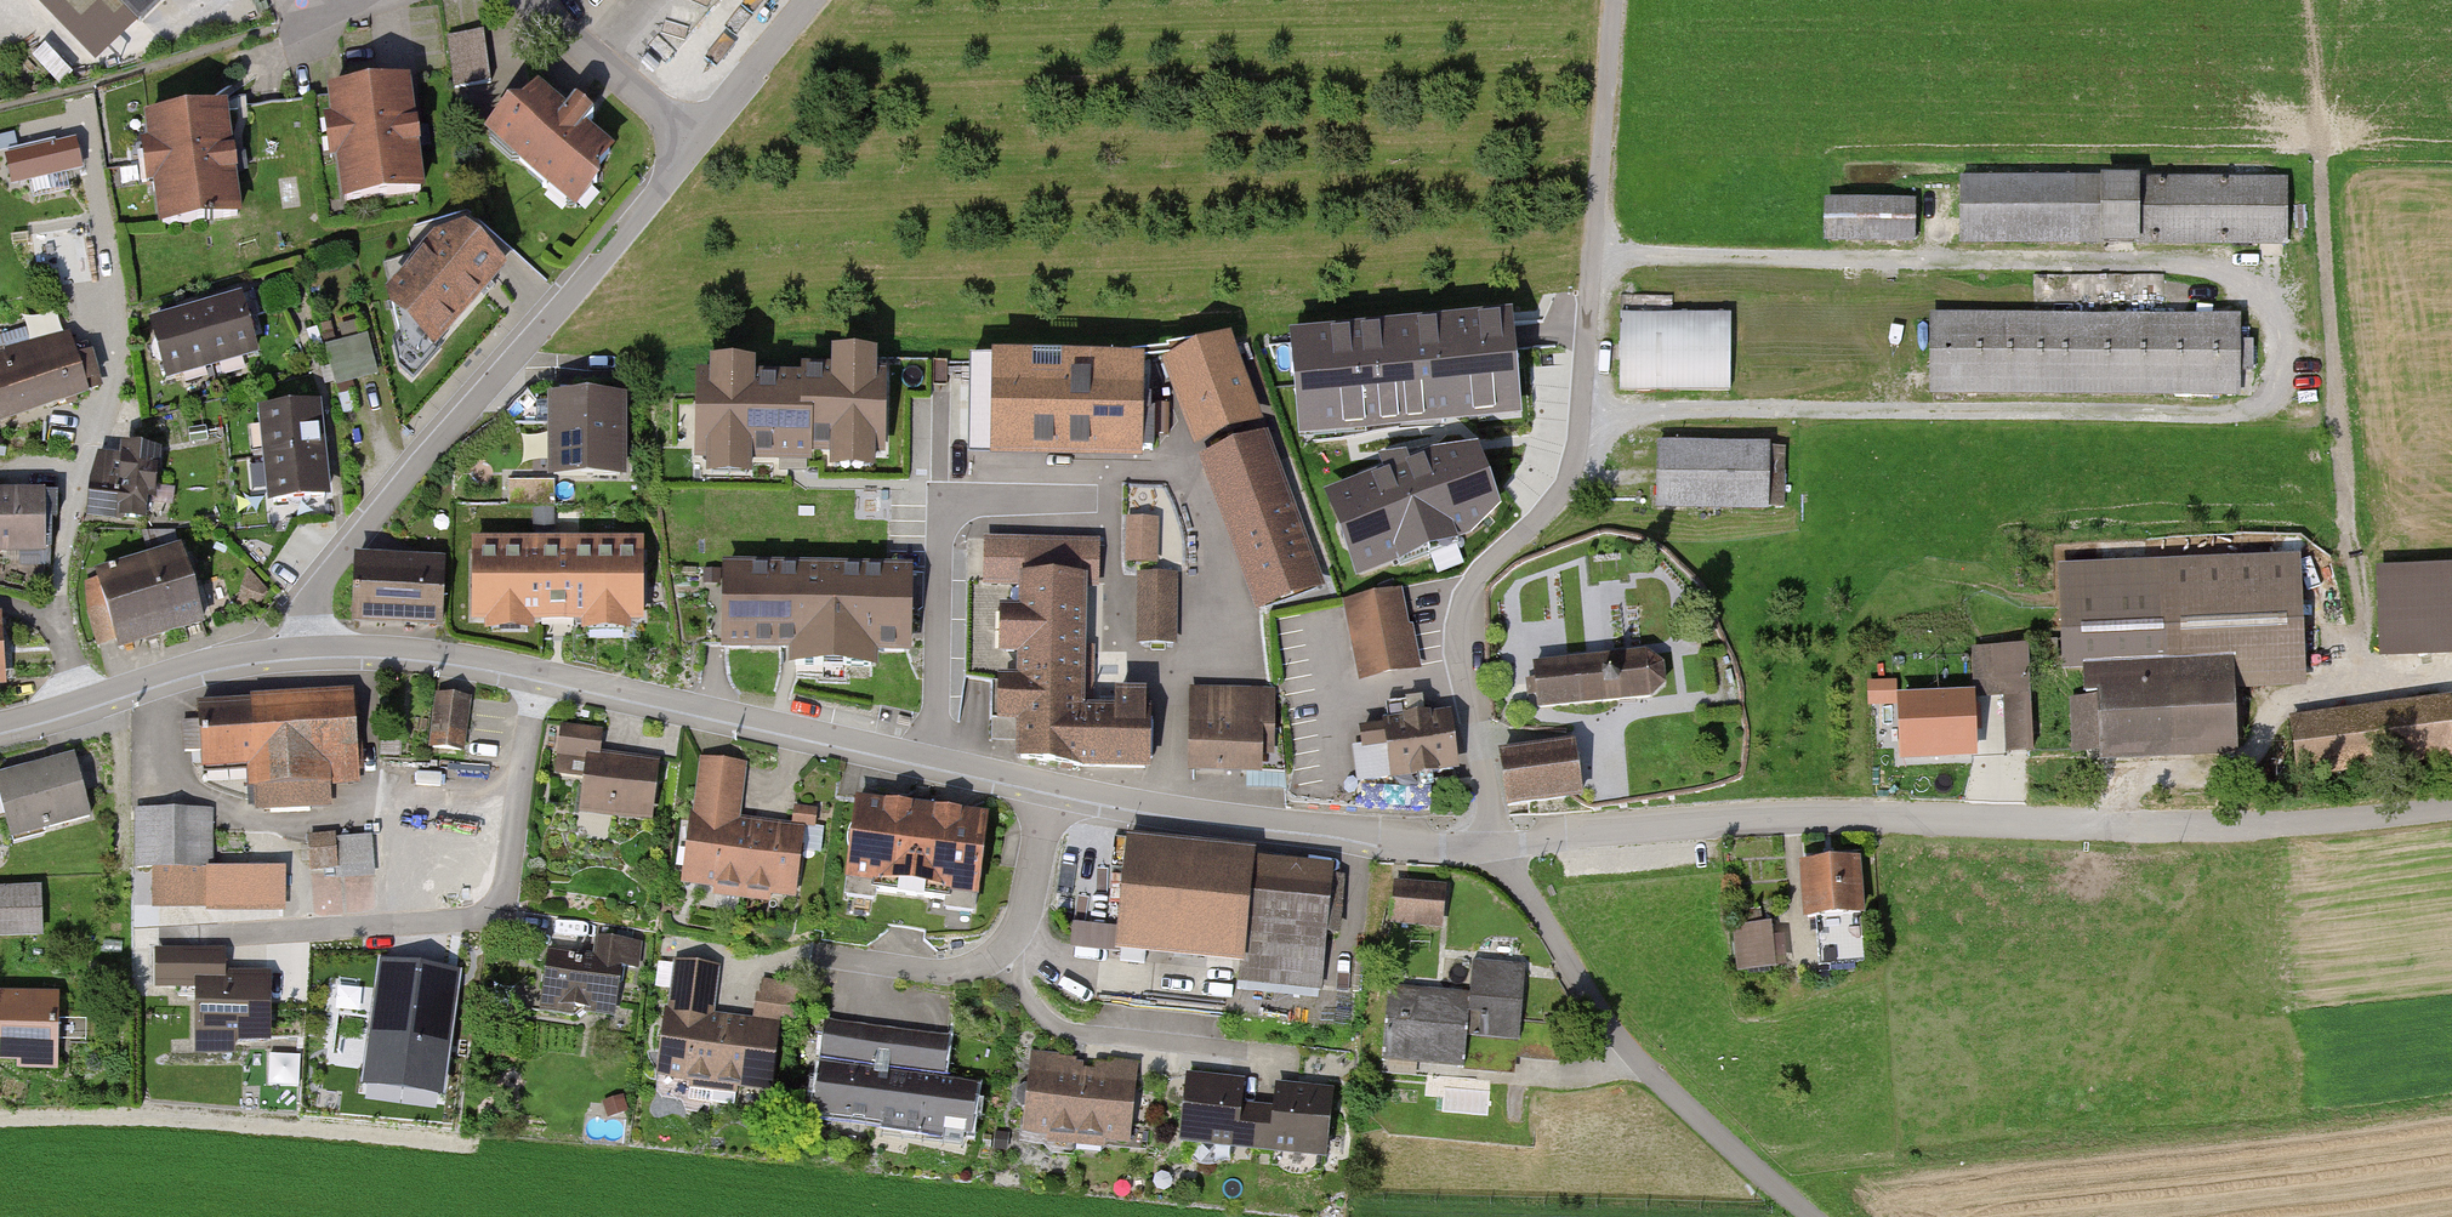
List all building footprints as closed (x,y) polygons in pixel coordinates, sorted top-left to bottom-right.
[(142,23),(163,2),(162,1),(163,0),(120,0),(142,23)] [(486,29),(446,35),(453,88),(493,83),(486,29)] [(35,52),(62,79),(71,70),(44,43),(35,52)] [(532,83),(484,142),(573,214),(621,155),(532,83)] [(420,197),(403,84),(324,95),(341,209),(420,197)] [(230,153),(224,109),(148,120),(152,148),(161,147),(166,179),(157,181),(163,225),(238,215),(232,172),(235,172),(233,153),(230,153)] [(2286,243),(2286,182),(1961,180),(1960,242),(2286,243)] [(1915,204),(1830,202),(1829,239),(1915,241),(1915,204)] [(403,344),(420,359),(480,294),(500,271),(463,238),(440,244),(439,246),(382,262),(393,298),(391,299),(403,344)] [(236,299),(147,326),(166,385),(254,358),(236,299)] [(1731,315),(1620,314),(1620,389),(1730,390),(1731,315)] [(2237,320),(1934,318),(1933,392),(2237,394),(2237,370),(2250,370),(2250,344),(2237,344),(2237,320)] [(1512,322),(1295,342),(1304,437),(1521,417),(1512,322)] [(339,383),(382,370),(369,327),(327,340),(339,383)] [(73,352),(66,333),(4,353),(5,358),(0,360),(0,375),(73,352)] [(1259,423),(1230,346),(1170,368),(1199,445),(1259,423)] [(99,387),(91,363),(80,367),(75,351),(73,352),(0,375),(0,420),(99,387)] [(1139,366),(972,364),(972,457),(1138,459),(1139,366)] [(885,381),(699,383),(700,468),(886,467),(885,381)] [(624,483),(622,399),(542,400),(543,484),(624,483)] [(327,502),(316,409),(256,415),(267,509),(327,502)] [(1325,594),(1266,436),(1197,462),(1256,619),(1325,594)] [(1767,508),(1768,447),(1659,445),(1658,474),(1657,505),(1767,508)] [(1467,448),(1331,495),(1357,572),(1493,525),(1467,448)] [(153,499),(157,454),(125,451),(124,460),(103,458),(94,486),(92,516),(143,520),(145,498),(153,499)] [(51,550),(51,520),(57,520),(56,494),(21,494),(21,498),(0,498),(0,550),(51,550)] [(1159,522),(1125,522),(1124,568),(1158,568),(1159,522)] [(1079,713),(1081,584),(1097,584),(1098,545),(987,544),(987,581),(1024,582),(1022,682),(993,681),(991,721),(1022,721),(1021,758),(1077,768),(1079,713)] [(91,577),(117,655),(200,627),(174,549),(91,577)] [(641,555),(475,556),(475,617),(543,617),(559,617),(573,617),(641,617),(641,555)] [(2301,674),(2296,562),(2068,572),(2072,661),(2087,661),(2088,693),(2099,692),(2100,705),(2074,706),(2077,749),(2234,742),(2231,689),(2268,676),(2301,674)] [(442,567),(355,564),(353,620),(440,623),(442,567)] [(913,573),(724,570),(723,659),(912,661),(913,573)] [(2379,574),(2383,649),(2451,646),(2451,571),(2379,574)] [(1176,578),(1137,578),(1135,644),(1175,644),(1176,578)] [(1399,595),(1348,605),(1362,676),(1416,666),(1410,630),(1406,631),(1399,595)] [(2056,643),(2037,643),(2038,663),(2057,662),(2056,643)] [(1537,695),(1539,707),(1652,696),(1663,683),(1662,666),(1647,655),(1534,667),(1536,679),(1537,687),(1537,695)] [(2029,680),(2006,681),(2010,753),(2032,752),(2029,680)] [(1893,684),(1871,684),(1871,703),(1893,703),(1893,684)] [(1264,691),(1189,690),(1189,779),(1263,780),(1264,691)] [(353,696),(276,701),(280,767),(249,769),(252,815),(332,810),(331,785),(358,783),(353,696)] [(466,758),(474,701),(436,696),(428,753),(466,758)] [(1118,713),(1079,713),(1077,768),(1145,768),(1146,714),(1144,714),(1144,697),(1118,696),(1118,713)] [(1971,699),(1901,702),(1904,757),(1973,754),(1971,699)] [(276,701),(196,706),(200,772),(249,769),(280,767),(276,701)] [(1355,747),(1359,781),(1418,773),(1419,778),(1432,776),(1431,771),(1454,768),(1447,716),(1423,720),(1421,707),(1413,708),(1412,702),(1387,706),(1390,727),(1363,731),(1365,745),(1355,747)] [(2291,723),(2298,773),(2451,754),(2451,735),(2449,736),(2445,704),(2291,723)] [(659,761),(601,754),(603,733),(560,728),(554,776),(583,780),(579,816),(651,824),(659,761)] [(1501,757),(1509,806),(1574,796),(1582,794),(1574,746),(1501,757)] [(0,777),(0,806),(10,846),(87,826),(70,759),(0,777)] [(695,761),(681,888),(742,895),(750,820),(738,819),(744,767),(695,761)] [(855,802),(844,885),(974,902),(985,819),(855,802)] [(790,825),(750,820),(742,895),(794,901),(804,809),(792,808),(790,825)] [(209,809),(132,811),(134,873),(211,870),(209,809)] [(371,837),(308,839),(310,914),(374,912),(371,837)] [(1254,851),(1128,841),(1119,961),(1244,971),(1253,862),(1254,851)] [(1253,862),(1244,971),(1243,989),(1322,995),(1332,868),(1253,862)] [(1863,922),(1859,862),(1797,867),(1801,927),(1863,922)] [(1445,889),(1394,884),(1389,935),(1440,940),(1445,889)] [(0,889),(0,942),(39,942),(38,888),(0,889)] [(1788,925),(1734,929),(1737,976),(1791,973),(1788,925)] [(547,953),(539,1013),(613,1022),(619,974),(635,976),(638,946),(582,939),(580,957),(547,953)] [(153,994),(190,993),(192,1054),(267,1052),(265,974),(222,975),(221,950),(151,952),(153,994)] [(672,961),(655,1088),(771,1104),(782,1021),(797,1023),(801,994),(754,987),(750,1017),(713,1012),(719,967),(672,961)] [(1470,995),(1388,989),(1382,1065),(1464,1072),(1466,1042),(1518,1046),(1525,965),(1472,961),(1470,995)] [(0,994),(0,1070),(59,1071),(60,995),(0,994)] [(940,1085),(946,1039),(824,1023),(811,1120),(967,1141),(974,1089),(940,1085)] [(272,1080),(300,1080),(301,1051),(272,1051),(272,1080)] [(1083,1064),(1031,1059),(1024,1144),(1077,1148),(1083,1064)] [(1136,1068),(1083,1064),(1077,1148),(1129,1152),(1136,1068)] [(1334,1092),(1186,1076),(1178,1151),(1326,1167),(1334,1092)]
